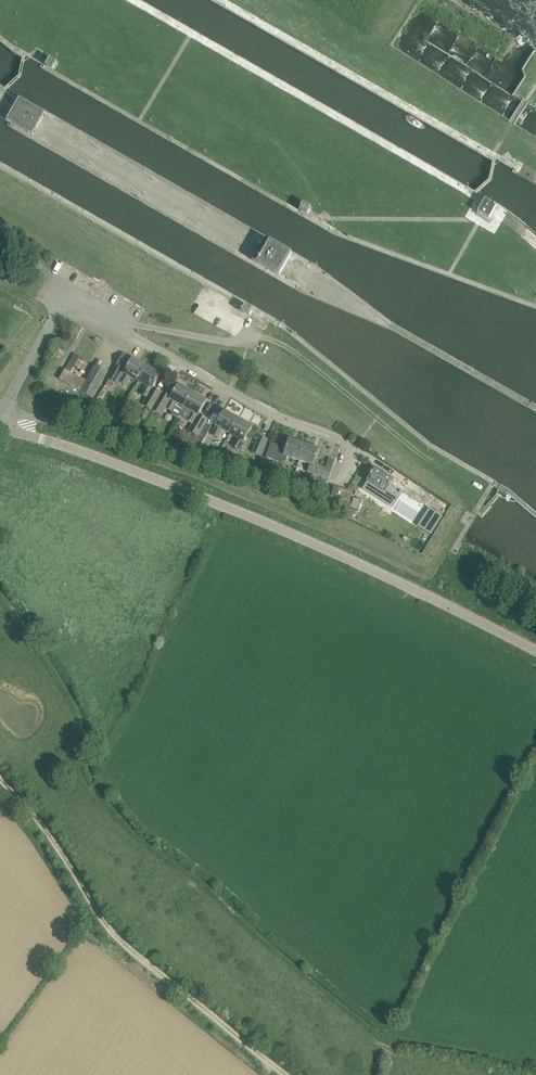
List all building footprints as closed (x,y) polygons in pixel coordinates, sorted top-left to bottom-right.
[(47,66),(54,70),(57,63),(50,59),(47,66)] [(3,118),(31,133),(43,111),(16,96),(3,118)] [(477,212),(490,218),(497,206),(484,199),(477,212)] [(298,208),(305,212),(310,205),(302,200),(298,208)] [(243,312),(250,317),(254,309),(247,305),(243,312)] [(60,379),(93,398),(108,372),(97,365),(87,382),(71,373),(81,357),(74,353),(60,379)] [(131,377),(139,381),(147,367),(142,364),(138,361),(124,353),(109,380),(115,383),(117,380),(127,385),(131,377)] [(141,356),(138,361),(142,364),(146,358),(141,356)] [(143,405),(153,410),(163,393),(154,388),(161,375),(147,367),(139,381),(146,385),(141,394),(147,397),(143,405)] [(115,383),(109,380),(106,386),(111,389),(115,383)] [(178,419),(185,408),(193,393),(179,385),(172,398),(163,393),(153,410),(162,416),(166,408),(172,412),(172,415),(178,419)] [(133,392),(127,388),(123,394),(129,398),(133,392)] [(189,431),(199,436),(208,419),(200,414),(207,401),(193,393),(185,408),(192,412),(187,420),(193,423),(189,431)] [(223,430),(230,434),(239,419),(225,411),(217,426),(212,434),(218,438),(223,430)] [(239,419),(230,434),(238,438),(233,446),(240,450),(244,441),(253,427),(239,419)] [(199,436),(195,444),(200,447),(209,432),(203,429),(199,436)] [(253,452),(261,455),(268,439),(260,436),(253,452)] [(288,457),(299,461),(305,445),(290,440),(287,448),(271,443),(266,458),(286,464),(288,457)] [(305,445),(299,461),(311,464),(308,472),(329,479),(332,471),(329,469),(333,457),(326,455),(322,467),(315,465),(320,449),(305,445)] [(391,486),(395,480),(376,468),(368,481),(369,481),(366,486),(367,489),(371,492),(374,491),(377,486),(395,497),(393,500),(397,503),(396,505),(415,517),(422,505),(391,486)] [(332,497),(350,503),(354,492),(335,486),(332,497)] [(360,510),(362,495),(354,494),(352,509),(360,510)] [(430,508),(418,526),(431,535),(443,516),(430,508)] [(396,535),(404,542),(410,535),(402,528),(396,535)]
